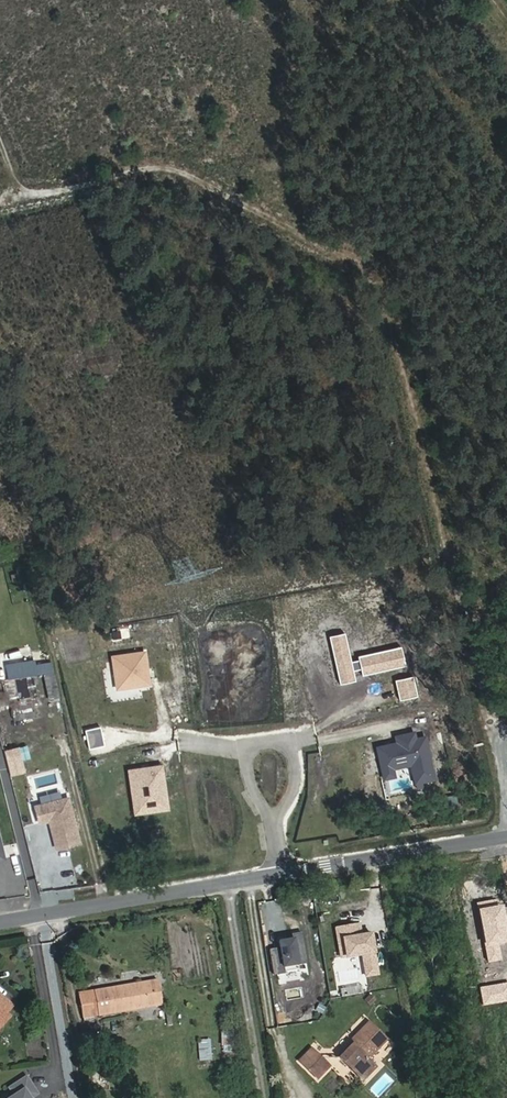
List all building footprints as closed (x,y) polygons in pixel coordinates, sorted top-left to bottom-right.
[(16,590),(5,570),(0,572),(0,581),(8,595),(16,590)] [(35,697),(30,676),(26,677),(31,698),(35,697)] [(31,698),(26,677),(3,680),(7,694),(8,694),(16,692),(18,700),(31,698)] [(18,700),(16,692),(8,694),(10,702),(18,700)] [(32,704),(31,698),(18,700),(20,706),(32,704)] [(68,799),(35,807),(39,824),(53,821),(54,826),(51,827),(56,850),(79,844),(68,799)] [(254,922),(255,938),(266,937),(265,921),(254,922)] [(458,962),(456,953),(446,955),(448,964),(458,962)] [(161,1005),(157,980),(79,993),(83,1018),(161,1005)] [(0,995),(0,1007),(6,1013),(13,1006),(0,995)] [(375,1000),(370,995),(365,1000),(370,1005),(375,1000)] [(10,1016),(6,1013),(0,1007),(0,1027),(10,1016)] [(367,1059),(386,1039),(369,1022),(351,1041),(353,1043),(340,1057),(363,1080),(376,1067),(367,1059)] [(233,1045),(233,1032),(221,1032),(222,1046),(224,1046),(231,1045),(233,1045)] [(388,1038),(369,1058),(371,1061),(376,1056),(380,1060),(395,1044),(388,1038)] [(209,1060),(207,1043),(199,1043),(200,1060),(209,1060)] [(329,1066),(311,1049),(299,1061),(317,1079),(329,1066)] [(31,1097),(37,1094),(26,1077),(9,1088),(14,1095),(10,1097),(31,1097)] [(102,1088),(102,1080),(93,1079),(92,1087),(102,1088)]
